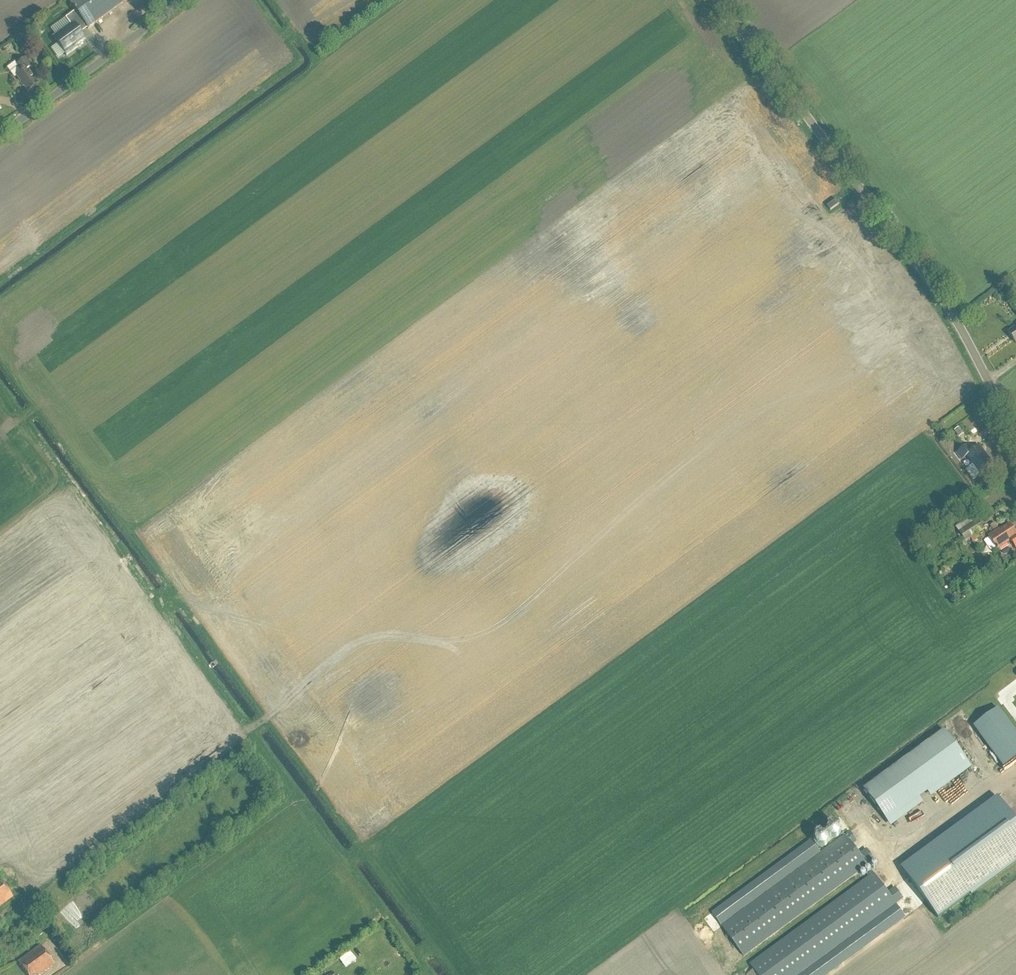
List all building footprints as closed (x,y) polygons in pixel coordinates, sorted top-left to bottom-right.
[(66,57),(78,48),(77,46),(85,40),(78,30),(84,26),(87,30),(127,0),(68,0),(66,1),(74,12),(65,19),(70,26),(52,38),(66,57)] [(38,26),(34,31),(39,35),(43,30),(38,26)] [(28,71),(32,68),(25,59),(16,67),(21,74),(16,78),(27,93),(38,85),(28,71)] [(830,210),(839,204),(836,200),(827,206),(830,210)] [(1008,334),(1015,345),(1015,328),(1008,334)] [(964,436),(959,429),(955,432),(960,439),(964,436)] [(967,446),(957,454),(962,460),(967,457),(973,465),(966,470),(973,480),(980,475),(993,465),(979,447),(972,453),(967,446)] [(960,462),(965,469),(971,465),(966,458),(960,462)] [(978,521),(959,533),(965,542),(984,530),(978,521)] [(1000,530),(998,529),(987,536),(997,550),(1011,541),(1015,549),(1015,531),(1015,532),(1010,523),(1000,530)] [(973,727),(1003,767),(1015,758),(1015,732),(998,708),(973,727)] [(968,763),(944,731),(864,790),(887,822),(968,763)] [(903,870),(918,890),(936,916),(940,921),(1015,865),(1015,822),(999,799),(996,801),(903,870)] [(849,832),(721,927),(744,958),(875,862),(866,850),(859,855),(852,845),(857,842),(849,832)] [(906,898),(897,886),(888,893),(872,871),(868,873),(870,876),(749,965),(757,974),(801,974),(906,898)] [(0,881),(0,907),(13,897),(0,881)] [(54,965),(40,946),(17,962),(27,974),(41,974),(54,965)]
